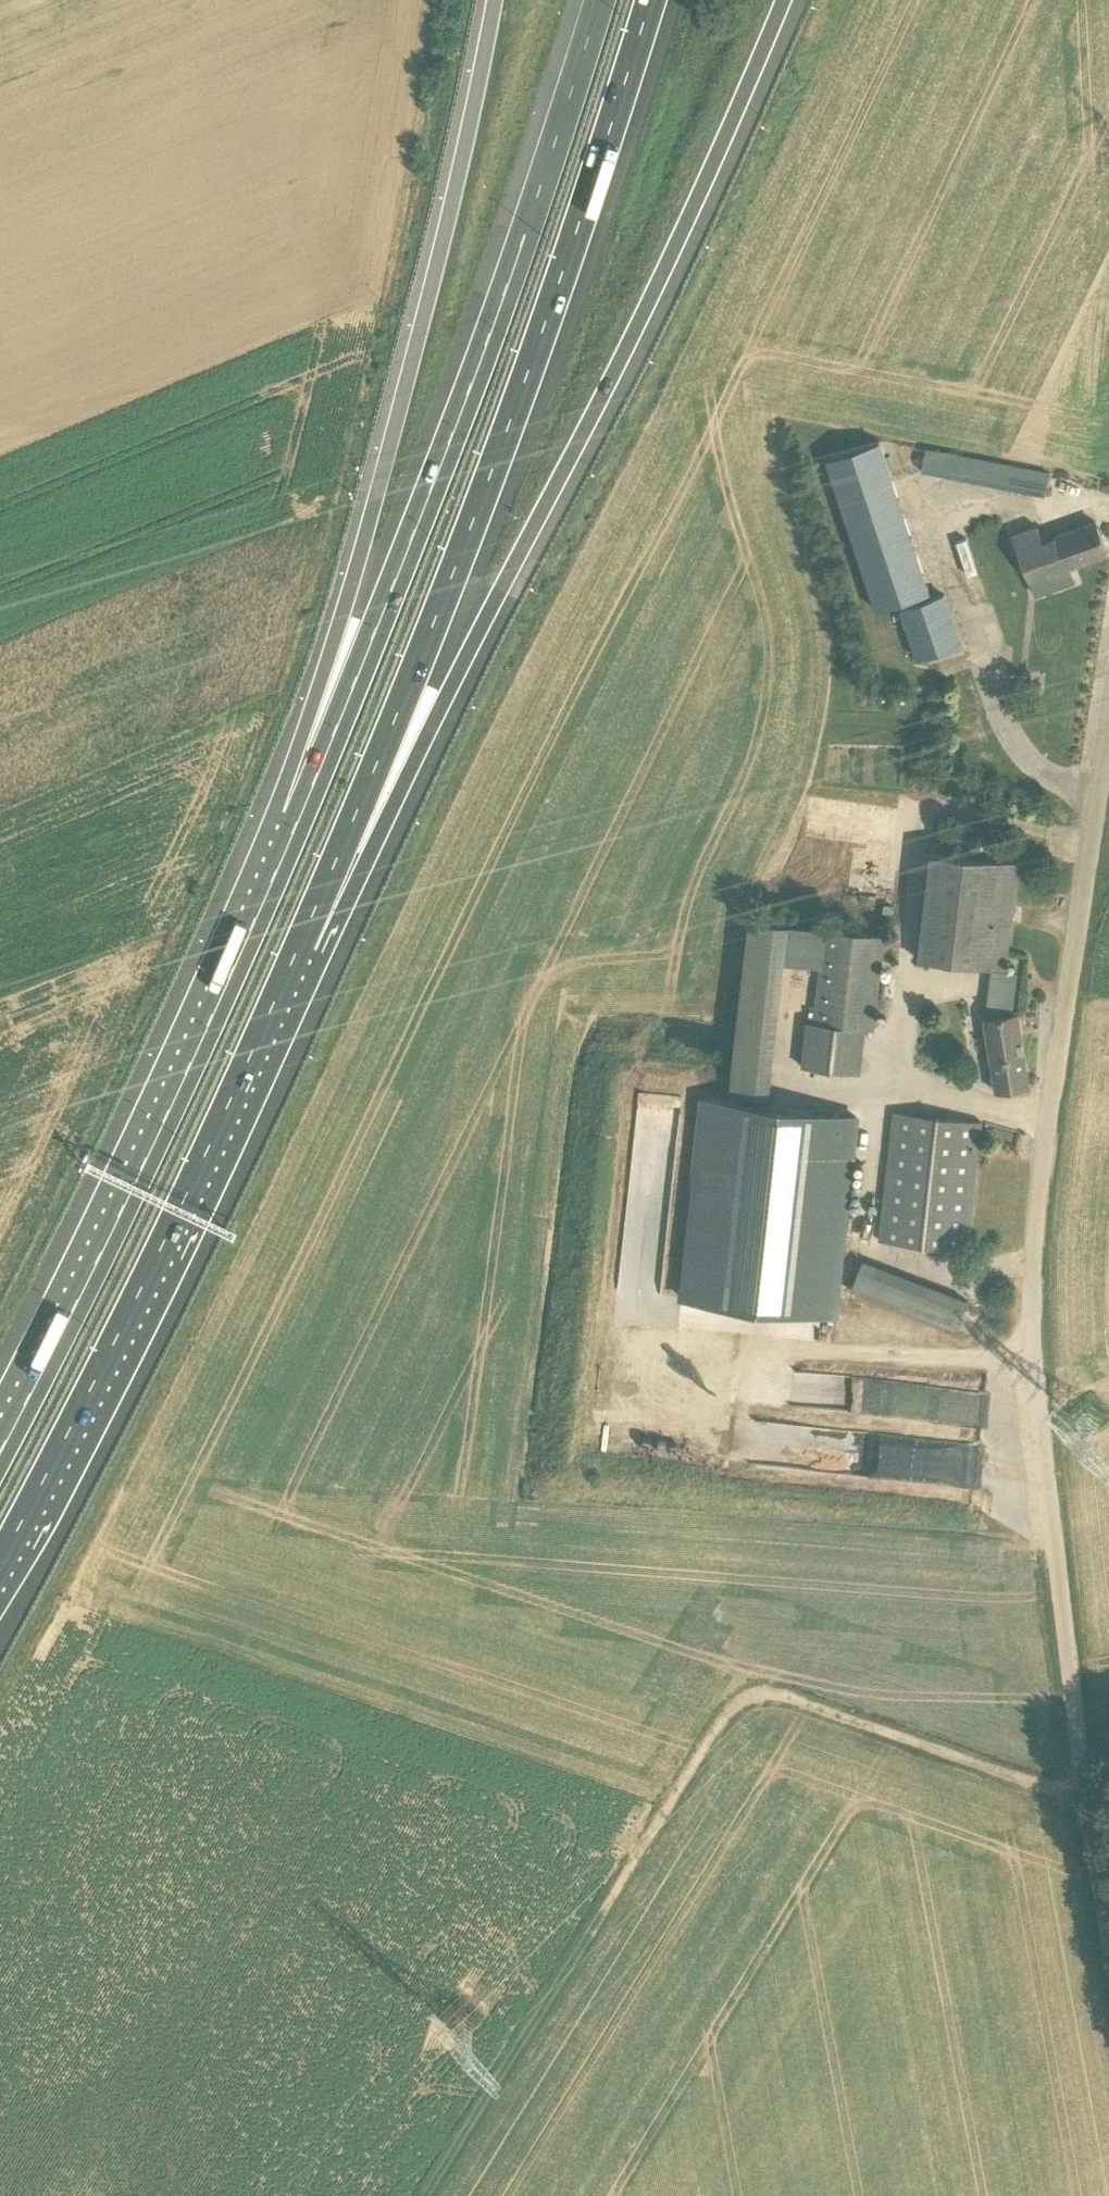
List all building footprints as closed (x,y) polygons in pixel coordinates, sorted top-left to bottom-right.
[(879,610),(931,593),(881,441),(828,458),(879,610)] [(927,446),(922,468),(1045,494),(1050,472),(927,446)] [(1016,534),(1038,593),(1074,580),(1069,566),(1108,552),(1097,521),(1044,540),(1039,526),(1016,534)] [(967,644),(952,591),(902,606),(918,659),(967,644)] [(1020,861),(933,851),(920,959),(1007,969),(1020,861)] [(730,1092),(765,1096),(769,1097),(789,922),(750,918),(730,1092)] [(887,936),(830,929),(830,927),(823,927),(813,1020),(807,1020),(802,1065),(861,1072),(866,1030),(875,1031),(887,936)] [(1019,1012),(985,1018),(996,1090),(1030,1084),(1019,1012)] [(857,1115),(705,1099),(683,1297),(835,1314),(857,1115)] [(968,1250),(982,1120),(895,1111),(881,1240),(968,1250)] [(957,1329),(968,1299),(864,1259),(852,1289),(957,1329)] [(859,1301),(853,1323),(876,1330),(882,1308),(859,1301)] [(777,1405),(870,1407),(871,1374),(778,1372),(777,1405)] [(921,1483),(1001,1485),(1001,1452),(922,1450),(921,1483)]
